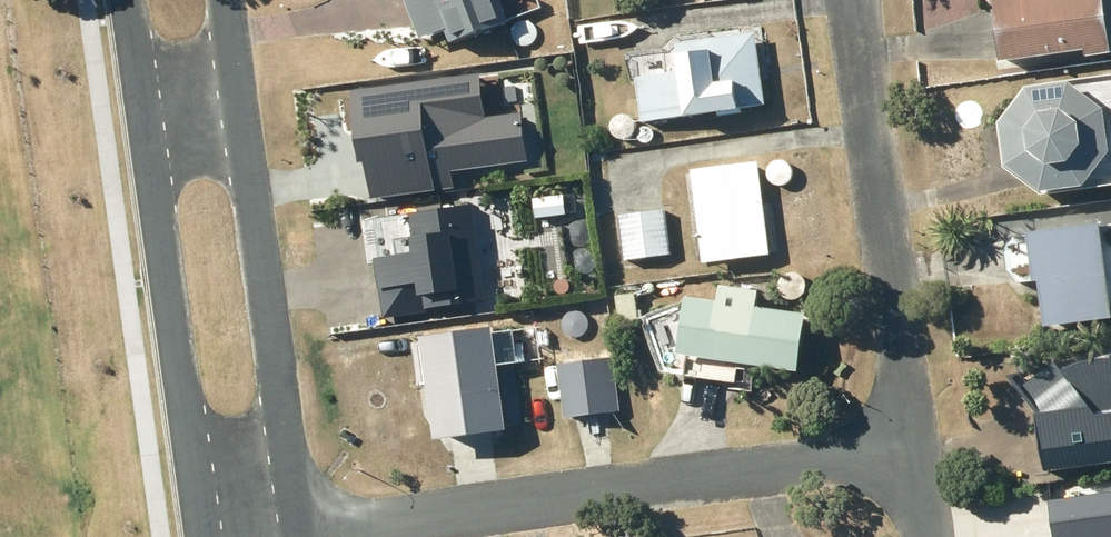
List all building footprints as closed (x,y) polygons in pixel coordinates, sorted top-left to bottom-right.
[(500,0),(405,0),(418,32),(443,22),(449,38),(506,16),(500,0)] [(996,52),(1083,42),(1084,50),(1110,47),(1110,0),(990,0),(996,52)] [(676,69),(634,73),(639,117),(719,108),(719,112),(737,110),(736,102),(761,100),(758,73),(765,72),(760,24),(738,26),(738,30),(673,37),(676,69)] [(998,115),(1004,158),(1044,188),(1110,179),(1110,70),(1023,83),(998,115)] [(384,106),(370,106),(373,159),(387,158),(389,187),(450,184),(446,114),(459,114),(458,90),(445,91),(444,82),(383,86),(384,106)] [(536,120),(489,125),(495,174),(541,169),(536,120)] [(689,165),(701,258),(778,248),(772,201),(762,203),(756,156),(689,165)] [(575,179),(565,181),(568,201),(578,200),(575,179)] [(409,230),(393,233),(394,237),(377,239),(378,252),(372,253),(380,311),(506,294),(493,197),(406,209),(409,230)] [(617,212),(623,255),(670,249),(664,206),(617,212)] [(1002,249),(1004,264),(1015,278),(1023,277),(1023,274),(1032,272),(1036,272),(1043,319),(1110,309),(1110,219),(1098,221),(1098,215),(1025,225),(1026,231),(1009,234),(1002,249)] [(679,304),(644,316),(660,363),(733,376),(740,368),(742,355),(795,363),(803,307),(683,289),(679,304)] [(632,290),(613,292),(617,319),(635,317),(632,290)] [(588,298),(590,315),(601,314),(599,296),(588,298)] [(531,305),(519,305),(519,316),(531,315),(531,305)] [(420,344),(409,345),(412,371),(423,370),(432,433),(504,424),(503,421),(521,419),(513,360),(521,359),(519,341),(513,341),(511,324),(490,326),(489,319),(418,328),(420,344)] [(1034,407),(1027,413),(1047,439),(1050,464),(1110,456),(1110,342),(1056,358),(1052,354),(1039,364),(1030,352),(1008,369),(1022,387),(1020,389),(1034,407)] [(557,360),(562,414),(616,409),(611,355),(557,360)] [(1075,536),(1110,536),(1110,506),(1080,502),(1075,536)]
